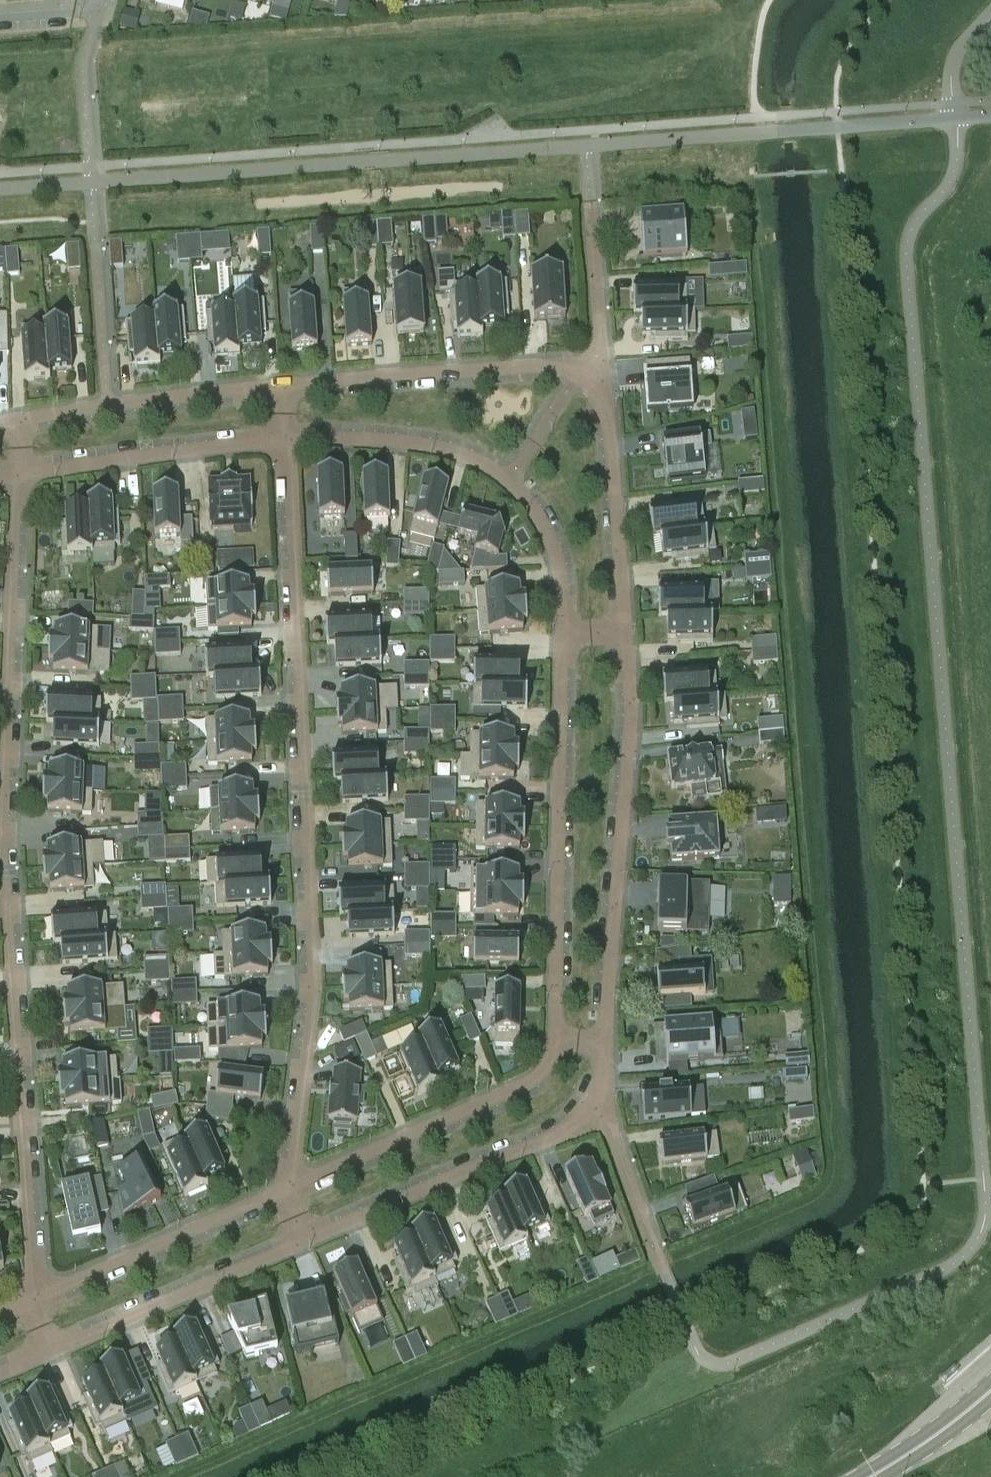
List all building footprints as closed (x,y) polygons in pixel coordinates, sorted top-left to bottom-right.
[(334,20),(346,19),(351,0),(339,0),(334,20)] [(246,7),(234,4),(230,18),(242,21),(246,7)] [(289,13),(273,8),(270,18),(286,23),(289,13)] [(135,14),(124,11),(120,28),(131,31),(135,14)] [(209,18),(193,13),(189,27),(206,28),(209,18)] [(501,214),(503,239),(516,238),(514,213),(501,214)] [(530,237),(528,213),(514,214),(516,238),(530,237)] [(640,216),(643,260),(687,256),(684,213),(640,216)] [(437,244),(435,219),(422,220),(424,245),(437,244)] [(393,246),(391,222),(377,223),(379,247),(393,246)] [(364,224),(366,249),(378,248),(377,223),(364,224)] [(312,253),(324,252),(323,227),(310,228),(312,253)] [(269,231),(257,232),(259,257),(271,256),(269,231)] [(201,236),(188,237),(190,262),(203,261),(202,253),(231,251),(229,234),(201,236)] [(178,263),(190,262),(188,237),(176,238),(178,263)] [(111,268),(124,267),(122,242),(109,243),(111,268)] [(79,245),(66,246),(68,271),(81,270),(79,245)] [(7,271),(7,276),(20,275),(18,249),(5,250),(7,271)] [(746,264),(708,267),(709,279),(747,277),(746,264)] [(563,271),(531,274),(534,320),(565,318),(563,271)] [(455,272),(439,273),(441,295),(449,295),(451,326),(457,325),(458,338),(482,336),(482,328),(481,328),(478,283),(477,283),(456,285),(455,272)] [(476,275),(477,283),(478,283),(481,328),(482,328),(504,327),(503,314),(509,313),(507,281),(501,281),(500,273),(476,275)] [(425,312),(419,275),(408,276),(409,285),(394,286),(398,334),(424,332),(423,312),(425,312)] [(687,311),(687,310),(687,287),(679,288),(679,282),(646,283),(646,289),(633,289),(634,313),(641,313),(687,311)] [(347,347),(372,345),(368,291),(343,293),(347,347)] [(233,294),(234,302),(235,302),(238,348),(239,348),(262,346),(261,333),(266,333),(264,300),(258,301),(258,293),(233,294)] [(288,295),(289,305),(293,351),(318,349),(313,293),(288,295)] [(153,304),(154,320),(155,320),(158,357),(159,357),(182,355),(181,342),(186,342),(184,309),(178,310),(177,302),(153,304)] [(239,356),(239,348),(238,348),(235,302),(234,302),(211,304),(212,312),(206,312),(208,345),(214,345),(215,357),(239,356)] [(687,311),(641,313),(642,336),(655,336),(655,341),(688,340),(688,335),(696,335),(695,310),(687,310),(687,311)] [(9,347),(8,316),(0,316),(0,348),(9,347)] [(155,320),(154,320),(126,322),(129,355),(134,354),(135,367),(160,365),(159,357),(158,357),(155,320)] [(69,324),(45,326),(48,371),(49,371),(72,370),(69,324)] [(50,379),(49,371),(48,371),(45,326),(21,328),(25,381),(50,379)] [(752,336),(727,338),(728,351),(753,349),(752,336)] [(648,391),(646,391),(648,413),(694,410),(690,359),(663,361),(664,376),(647,377),(648,391)] [(757,440),(755,424),(742,425),(744,441),(757,440)] [(710,434),(662,440),(668,483),(706,479),(702,448),(712,447),(710,434)] [(345,517),(343,471),(318,473),(320,518),(345,517)] [(390,519),(388,474),(363,475),(365,520),(390,519)] [(210,529),(251,528),(253,528),(252,525),(253,525),(253,522),(252,522),(252,510),(253,510),(252,494),(251,494),(250,481),(251,481),(251,479),(249,479),(249,480),(237,480),(237,478),(221,479),(221,481),(210,481),(208,481),(208,483),(209,496),(208,496),(208,512),(210,512),(210,524),(210,526),(210,529)] [(434,541),(449,486),(425,479),(410,535),(434,541)] [(765,493),(764,480),(738,482),(739,495),(765,493)] [(179,491),(154,492),(156,537),(180,536),(181,544),(194,543),(192,518),(180,518),(179,491)] [(113,499),(88,500),(89,508),(91,554),(92,554),(93,567),(114,566),(114,553),(115,553),(115,545),(121,545),(119,512),(113,512),(113,499)] [(662,510),(649,512),(652,536),(660,535),(660,534),(705,528),(705,527),(702,505),(694,506),(694,500),(661,504),(662,510)] [(62,555),(91,554),(89,508),(66,510),(67,522),(61,523),(62,555)] [(459,531),(458,535),(460,535),(478,540),(475,550),(470,571),(483,571),(508,570),(507,557),(499,557),(499,556),(504,537),(504,535),(504,536),(506,535),(496,518),(494,519),(495,519),(494,519),(466,512),(466,511),(465,511),(463,519),(459,531)] [(713,526),(705,527),(705,528),(660,534),(660,535),(663,557),(676,556),(676,561),(709,557),(708,551),(716,550),(713,526)] [(358,560),(357,534),(344,535),(346,560),(358,560)] [(386,567),(399,568),(401,542),(388,542),(386,567)] [(432,545),(426,570),(438,573),(445,549),(432,545)] [(198,551),(201,575),(213,573),(210,549),(198,551)] [(219,570),(237,569),(236,551),(218,552),(219,570)] [(744,556),(745,568),(770,566),(769,554),(744,556)] [(770,566),(745,568),(746,581),(771,579),(770,566)] [(327,571),(329,596),(374,594),(373,569),(327,571)] [(439,586),(465,585),(464,573),(439,574),(439,586)] [(170,576),(145,577),(145,590),(146,590),(160,589),(171,589),(170,576)] [(221,584),(206,585),(207,608),(256,606),(255,593),(250,594),(250,583),(240,584),(240,577),(220,578),(221,584)] [(671,591),(659,591),(659,615),(667,615),(667,614),(712,614),(718,613),(718,584),(704,584),(671,585),(671,591)] [(476,590),(478,612),(527,609),(526,596),(520,597),(520,586),(476,590)] [(404,591),(404,604),(429,604),(429,591),(404,591)] [(145,593),(133,593),(132,618),(144,618),(145,593)] [(94,617),(94,604),(69,603),(68,616),(94,617)] [(429,604),(404,604),(404,616),(429,616),(429,604)] [(256,606),(207,608),(208,631),(218,630),(218,638),(239,637),(239,629),(252,629),(251,618),(256,618),(256,606)] [(528,621),(527,609),(478,612),(480,635),(523,632),(522,621),(528,621)] [(713,643),(712,614),(667,614),(667,615),(667,638),(680,638),(680,644),(713,643)] [(129,618),(129,631),(154,632),(155,619),(144,619),(129,618)] [(327,644),(335,644),(335,643),(373,641),(373,640),(372,618),(326,620),(327,644)] [(50,637),(49,650),(99,652),(99,651),(110,651),(111,629),(99,629),(55,627),(55,638),(50,637)] [(180,630),(154,632),(155,644),(180,643),(180,630)] [(430,638),(430,651),(455,651),(455,638),(430,638)] [(777,650),(776,638),(751,639),(752,652),(777,650)] [(373,641),(335,643),(335,644),(336,667),(382,664),(381,640),(373,640),(373,641)] [(180,643),(155,644),(156,657),(181,655),(180,643)] [(207,676),(215,676),(215,674),(252,673),(252,672),(251,649),(205,651),(207,676)] [(49,650),(49,662),(54,662),(54,673),(110,675),(110,651),(99,651),(99,652),(49,650)] [(777,650),(752,652),(753,664),(778,663),(777,650)] [(430,651),(430,664),(455,663),(455,651),(430,651)] [(474,661),(474,685),(520,686),(520,684),(520,662),(474,661)] [(404,663),(404,676),(429,676),(429,663),(404,663)] [(718,697),(718,695),(716,673),(708,674),(707,668),(675,671),(675,676),(663,677),(664,702),(672,702),(672,700),(718,697)] [(252,673),(215,674),(215,676),(216,699),(261,696),(260,671),(252,672),(252,673)] [(156,676),(131,677),(131,690),(157,689),(156,676)] [(429,676),(404,676),(404,688),(429,688),(429,676)] [(520,686),(474,685),(474,709),(487,709),(527,709),(528,684),(520,684),(520,686)] [(386,710),(386,711),(398,711),(397,687),(341,690),(342,700),(337,700),(337,713),(386,710)] [(157,689),(131,690),(132,702),(143,702),(157,701),(157,689)] [(672,700),(672,702),(674,724),(687,723),(687,728),(720,726),(719,720),(727,720),(725,695),(718,695),(718,697),(672,700)] [(183,697),(158,699),(158,701),(158,711),(184,710),(183,697)] [(47,698),(46,722),(54,722),(54,721),(100,723),(101,700),(47,698)] [(430,708),(430,721),(456,721),(456,708),(430,708)] [(487,717),(487,709),(474,709),(473,717),(487,717)] [(184,710),(158,711),(159,724),(184,722),(184,710)] [(387,733),(386,711),(386,710),(337,713),(338,725),(343,725),(343,735),(387,733)] [(206,720),(207,743),(256,740),(256,728),(250,728),(250,718),(206,720)] [(757,720),(759,733),(784,731),(783,718),(757,720)] [(99,747),(100,723),(54,721),(54,722),(53,745),(99,747)] [(456,721),(430,721),(431,734),(456,733),(456,721)] [(404,743),(429,743),(429,730),(404,730),(404,743)] [(784,744),(784,731),(759,733),(759,746),(784,744)] [(470,756),(470,757),(519,758),(520,745),(514,745),(514,735),(471,734),(470,756)] [(256,740),(207,743),(208,765),(252,763),(252,753),(257,753),(256,740)] [(430,755),(429,743),(404,743),(404,756),(430,755)] [(147,746),(134,746),(134,759),(160,757),(159,745),(147,746)] [(707,800),(722,798),(719,778),(714,778),(712,764),(724,763),(722,750),(667,757),(671,790),(690,788),(691,793),(706,791),(707,800)] [(379,778),(379,776),(378,754),(332,756),(334,781),(341,781),(341,780),(379,778)] [(470,757),(470,756),(461,756),(460,780),(514,780),(514,770),(519,770),(519,758),(470,757)] [(160,757),(134,759),(135,771),(160,770),(160,757)] [(161,766),(161,779),(187,777),(186,764),(161,766)] [(44,778),(44,790),(93,792),(94,769),(50,767),(49,778),(44,778)] [(341,780),(341,781),(343,803),(388,801),(387,776),(379,776),(379,778),(341,780)] [(187,790),(187,777),(161,779),(162,791),(187,790)] [(430,793),(456,793),(456,780),(430,780),(430,793)] [(210,812),(260,810),(259,797),(254,798),(253,787),(209,789),(210,812)] [(92,815),(93,792),(44,790),(43,802),(48,803),(48,813),(92,815)] [(144,814),(137,814),(138,827),(163,826),(162,813),(162,794),(145,793),(144,814)] [(456,793),(430,793),(430,805),(456,805),(456,793)] [(404,797),(404,810),(430,810),(430,797),(404,797)] [(520,804),(476,804),(476,827),(525,827),(525,815),(520,815),(520,804)] [(786,808),(776,809),(777,823),(787,822),(786,808)] [(260,810),(210,812),(212,835),(255,833),(255,822),(260,822),(260,810)] [(430,823),(430,810),(404,810),(404,823),(430,823)] [(717,820),(669,823),(670,836),(666,836),(667,850),(671,850),(672,862),(719,859),(717,820)] [(343,847),(392,845),(391,822),(347,824),(347,834),(342,834),(343,847)] [(163,826),(138,827),(138,839),(148,839),(164,838),(163,826)] [(525,840),(525,827),(476,827),(476,849),(520,850),(520,840),(525,840)] [(164,838),(165,851),(190,849),(189,837),(164,838)] [(43,858),(44,870),(93,866),(105,866),(103,843),(47,847),(48,857),(43,858)] [(392,845),(343,847),(343,859),(348,859),(349,869),(393,867),(392,845)] [(431,860),(456,860),(456,847),(431,847),(431,860)] [(190,849),(165,851),(165,863),(191,862),(190,849)] [(262,882),(262,880),(261,858),(206,861),(207,886),(215,885),(215,884),(262,882)] [(456,860),(431,860),(431,873),(456,873),(456,860)] [(405,865),(405,878),(430,878),(430,865),(405,865)] [(94,889),(93,866),(44,870),(45,882),(50,882),(51,892),(94,889)] [(470,894),(524,895),(524,882),(519,882),(519,871),(471,871),(470,894)] [(792,877),(776,877),(776,904),(792,904),(792,877)] [(430,890),(430,878),(405,878),(405,890),(430,890)] [(215,884),(215,885),(216,907),(271,905),(270,880),(262,880),(262,882),(215,884)] [(659,882),(658,932),(709,933),(710,883),(707,883),(707,880),(688,880),(688,883),(659,882)] [(140,886),(141,899),(166,898),(166,885),(140,886)] [(393,912),(394,912),(395,912),(394,888),(339,891),(340,916),(348,915),(348,914),(393,912)] [(524,907),(524,895),(470,894),(470,916),(475,916),(474,927),(495,927),(495,917),(519,917),(519,907),(524,907)] [(166,898),(141,899),(142,911),(167,910),(166,898)] [(168,910),(169,922),(194,921),(193,909),(168,910)] [(348,914),(348,915),(349,937),(395,935),(394,912),(393,912),(348,914)] [(108,937),(108,936),(106,914),(51,918),(53,943),(61,942),(61,941),(108,937)] [(431,927),(456,927),(456,915),(431,915),(431,927)] [(194,921),(169,922),(169,935),(194,934),(194,921)] [(456,940),(456,927),(431,927),(431,940),(456,940)] [(519,939),(494,939),(495,927),(474,927),(474,963),(519,964),(519,939)] [(223,955),(223,956),(272,953),(272,941),(267,941),(266,931),(222,933),(223,955)] [(405,945),(430,945),(430,932),(405,932),(405,945)] [(152,934),(152,952),(169,951),(168,934),(152,934)] [(61,941),(61,942),(63,964),(118,960),(116,935),(108,936),(108,937),(61,941)] [(673,939),(656,938),(655,951),(673,948),(673,939)] [(430,957),(430,945),(405,945),(405,957),(430,957)] [(348,977),(343,977),(343,989),(393,987),(391,964),(382,965),(381,952),(359,953),(360,966),(347,966),(348,977)] [(223,956),(223,955),(214,955),(215,979),(268,976),(268,966),(273,966),(272,953),(223,956)] [(145,971),(170,970),(169,957),(144,958),(145,971)] [(663,1000),(675,999),(674,997),(706,995),(706,994),(714,994),(711,958),(679,961),(680,972),(657,974),(659,998),(663,998),(663,1000)] [(170,983),(170,970),(145,971),(145,984),(170,983)] [(460,978),(460,991),(486,990),(485,977),(460,978)] [(172,994),(197,993),(197,980),(171,981),(172,994)] [(64,1013),(125,1008),(123,986),(68,990),(68,1000),(63,1000),(64,1013)] [(393,987),(343,989),(344,1002),(349,1002),(350,1012),(394,1010),(393,987)] [(495,1045),(520,1046),(520,989),(496,988),(495,1045)] [(217,1005),(207,1006),(208,1029),(266,1026),(266,1013),(261,1014),(260,1003),(236,1004),(235,992),(216,993),(217,1005)] [(197,993),(172,994),(172,1006),(198,1005),(197,993)] [(127,1031),(125,1008),(64,1013),(65,1025),(70,1025),(71,1035),(127,1031)] [(482,1038),(471,1015),(460,1020),(470,1044),(482,1038)] [(664,1025),(667,1065),(723,1060),(721,1035),(714,1036),(713,1021),(664,1025)] [(362,1022),(339,1032),(344,1043),(367,1033),(362,1022)] [(266,1026),(208,1029),(209,1052),(218,1051),(243,1050),(262,1049),(262,1038),(267,1038),(266,1026)] [(438,1078),(439,1078),(459,1069),(441,1027),(418,1037),(421,1044),(423,1043),(438,1078)] [(148,1030),(148,1043),(173,1042),(173,1029),(148,1030)] [(378,1058),(368,1035),(356,1040),(366,1063),(378,1058)] [(174,1054),(173,1042),(148,1043),(149,1056),(174,1054)] [(342,1066),(361,1058),(354,1043),(335,1051),(342,1066)] [(423,1043),(421,1044),(401,1053),(419,1095),(442,1085),(439,1078),(438,1078),(423,1043)] [(200,1050),(175,1051),(175,1064),(200,1063),(200,1050)] [(243,1064),(243,1050),(218,1051),(219,1061),(223,1061),(243,1064)] [(785,1055),(786,1068),(810,1066),(809,1054),(785,1055)] [(118,1081),(118,1080),(116,1058),(63,1062),(64,1073),(59,1073),(59,1085),(118,1081)] [(209,1094),(207,1106),(232,1109),(234,1097),(261,1100),(264,1076),(220,1070),(217,1095),(209,1094)] [(807,1070),(782,1071),(783,1081),(807,1080),(807,1070)] [(330,1085),(329,1099),(330,1099),(329,1120),(335,1121),(334,1124),(351,1125),(351,1122),(357,1122),(358,1106),(363,1106),(364,1089),(359,1089),(361,1072),(335,1071),(334,1086),(330,1085)] [(118,1081),(59,1085),(60,1098),(66,1097),(66,1108),(122,1104),(120,1080),(118,1080),(118,1081)] [(641,1092),(644,1120),(692,1116),(690,1088),(672,1090),(672,1089),(659,1090),(659,1091),(648,1092),(648,1091),(641,1092)] [(178,1105),(176,1093),(151,1098),(154,1110),(178,1105)] [(232,1109),(207,1106),(205,1118),(230,1121),(232,1109)] [(790,1124),(815,1121),(813,1108),(788,1112),(790,1124)] [(143,1138),(155,1136),(150,1111),(138,1114),(143,1138)] [(80,1115),(71,1115),(71,1125),(81,1124),(80,1115)] [(104,1121),(91,1123),(97,1149),(109,1147),(104,1121)] [(207,1129),(187,1138),(186,1138),(204,1180),(205,1180),(225,1171),(207,1129)] [(720,1158),(717,1133),(659,1141),(662,1165),(720,1158)] [(186,1138),(187,1138),(186,1137),(163,1146),(185,1197),(208,1187),(205,1180),(204,1180),(186,1138)] [(807,1151),(793,1156),(803,1182),(816,1178),(807,1151)] [(126,1189),(119,1193),(123,1216),(124,1217),(161,1199),(142,1160),(118,1172),(126,1189)] [(584,1166),(566,1174),(585,1218),(590,1215),(594,1225),(615,1215),(605,1194),(606,1193),(598,1175),(597,1175),(592,1164),(585,1167),(584,1166)] [(725,1191),(720,1176),(686,1188),(691,1203),(685,1206),(693,1229),(735,1214),(735,1213),(746,1209),(739,1188),(728,1192),(727,1191),(725,1191)] [(73,1238),(101,1232),(94,1202),(107,1200),(102,1178),(62,1186),(73,1238)] [(504,1193),(507,1200),(508,1200),(523,1234),(525,1233),(550,1222),(537,1192),(532,1195),(527,1183),(504,1193)] [(528,1241),(525,1233),(523,1234),(508,1200),(507,1200),(487,1209),(492,1221),(487,1223),(500,1253),(528,1241)] [(411,1231),(414,1238),(416,1238),(434,1279),(436,1279),(456,1270),(453,1263),(458,1261),(445,1230),(439,1233),(434,1221),(411,1231)] [(439,1286),(436,1279),(434,1279),(416,1238),(414,1238),(394,1247),(399,1259),(394,1261),(407,1291),(413,1289),(416,1296),(439,1286)] [(621,1271),(616,1260),(613,1253),(591,1263),(599,1281),(621,1271)] [(577,1263),(587,1286),(599,1281),(588,1258),(577,1263)] [(337,1272),(333,1274),(343,1296),(339,1298),(347,1314),(350,1313),(359,1334),(384,1323),(358,1263),(346,1268),(344,1265),(335,1269),(337,1272)] [(508,1293),(497,1298),(507,1321),(519,1316),(508,1293)] [(333,1320),(330,1321),(325,1298),(286,1307),(287,1308),(298,1355),(314,1351),(313,1348),(339,1342),(333,1320)] [(496,1326),(507,1321),(497,1298),(486,1303),(496,1326)] [(234,1333),(221,1339),(229,1358),(243,1351),(247,1359),(259,1356),(278,1352),(277,1349),(267,1305),(245,1311),(239,1312),(240,1316),(228,1319),(234,1333)] [(178,1342),(196,1383),(218,1374),(214,1367),(220,1364),(207,1334),(201,1337),(196,1325),(173,1335),(177,1342),(178,1342)] [(406,1339),(416,1362),(427,1356),(417,1333),(406,1339)] [(416,1362),(406,1339),(393,1344),(403,1367),(416,1362)] [(169,1395),(196,1383),(178,1342),(177,1342),(156,1351),(161,1363),(156,1365),(169,1395)] [(123,1357),(100,1367),(103,1374),(105,1374),(120,1408),(121,1407),(127,1422),(157,1409),(146,1383),(151,1381),(143,1362),(134,1366),(128,1369),(123,1357)] [(105,1374),(103,1374),(83,1383),(88,1395),(83,1397),(96,1427),(101,1425),(104,1432),(127,1422),(121,1407),(120,1408),(105,1374)] [(50,1447),(51,1447),(71,1438),(68,1431),(73,1428),(60,1398),(55,1401),(50,1389),(27,1399),(30,1406),(31,1406),(50,1447)] [(251,1407),(261,1430),(273,1425),(262,1401),(251,1407)] [(31,1406),(30,1406),(10,1415),(15,1427),(10,1429),(23,1459),(28,1457),(31,1464),(54,1454),(51,1447),(50,1447),(31,1406)] [(261,1430),(251,1407),(239,1412),(249,1435),(261,1430)] [(189,1434),(177,1439),(187,1462),(199,1457),(189,1434)] [(176,1467),(187,1462),(177,1439),(166,1444),(176,1467)] [(104,1472),(106,1476),(120,1476),(115,1467),(104,1472)]
